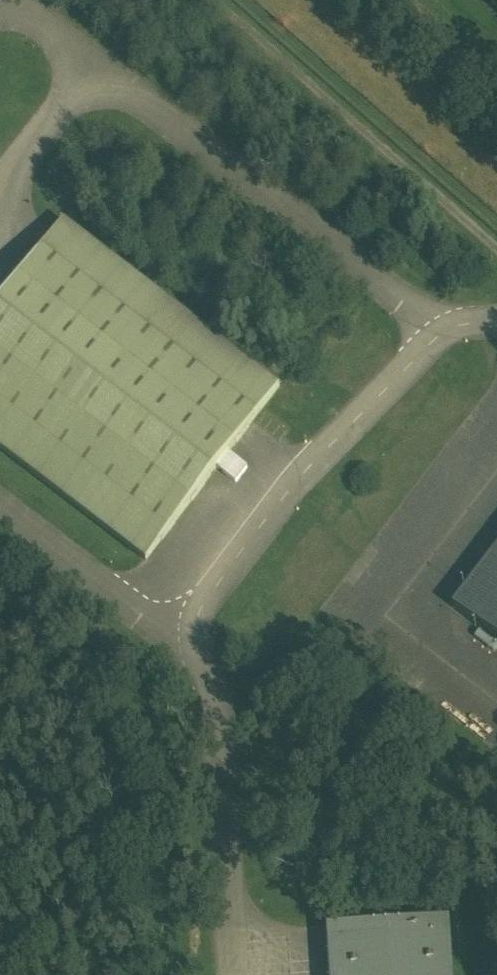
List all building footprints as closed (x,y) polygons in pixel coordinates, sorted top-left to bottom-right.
[(150,557),(219,467),(239,482),(253,464),(231,447),(284,378),(68,213),(0,302),(0,442),(150,557)] [(450,612),(496,648),(496,550),(450,612)] [(329,918),(333,974),(455,974),(452,911),(329,918)]
